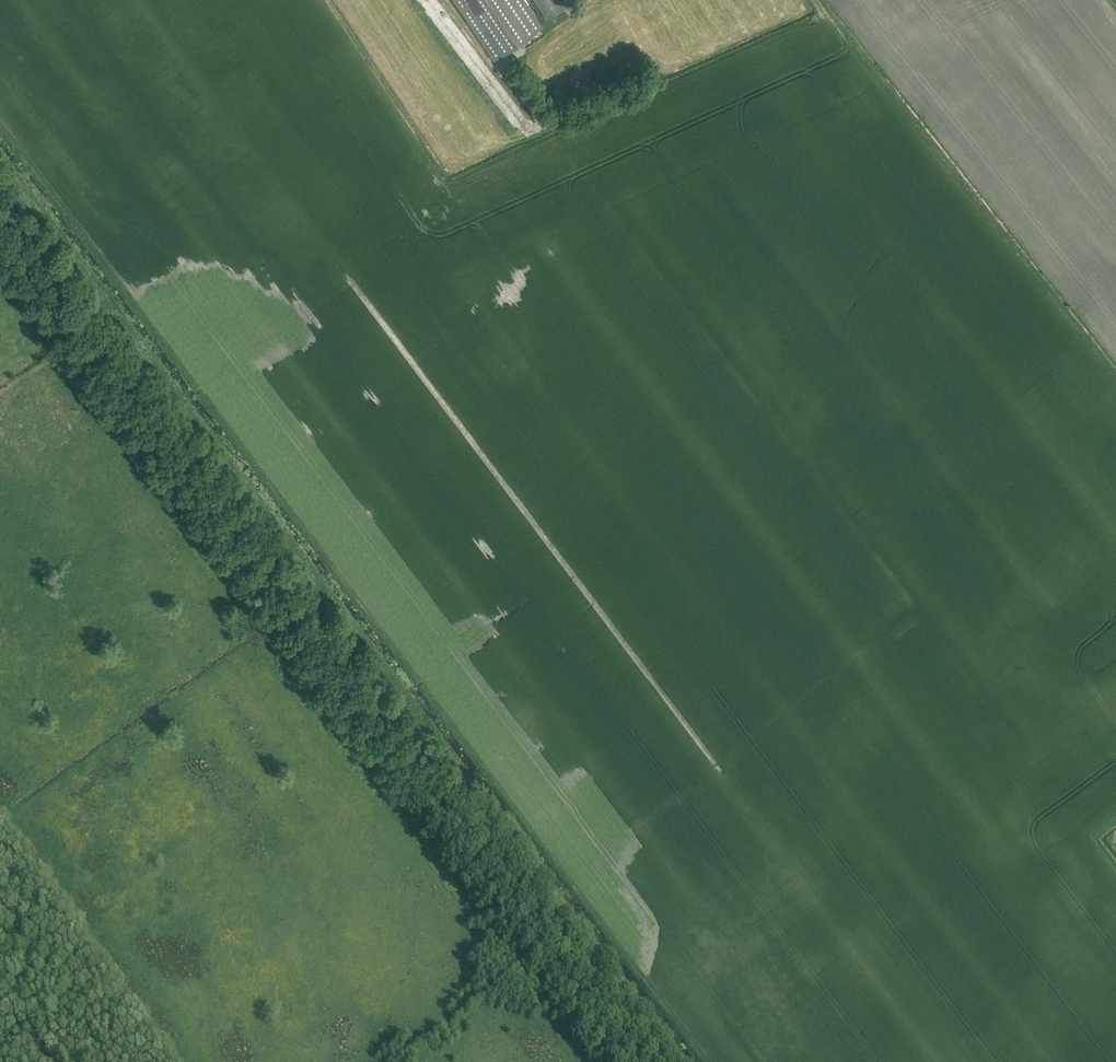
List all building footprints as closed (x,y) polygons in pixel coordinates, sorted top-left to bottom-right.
[(540,28),(521,0),(452,0),(492,60),(540,28)] [(564,8),(558,0),(534,0),(547,19),(564,8)]
